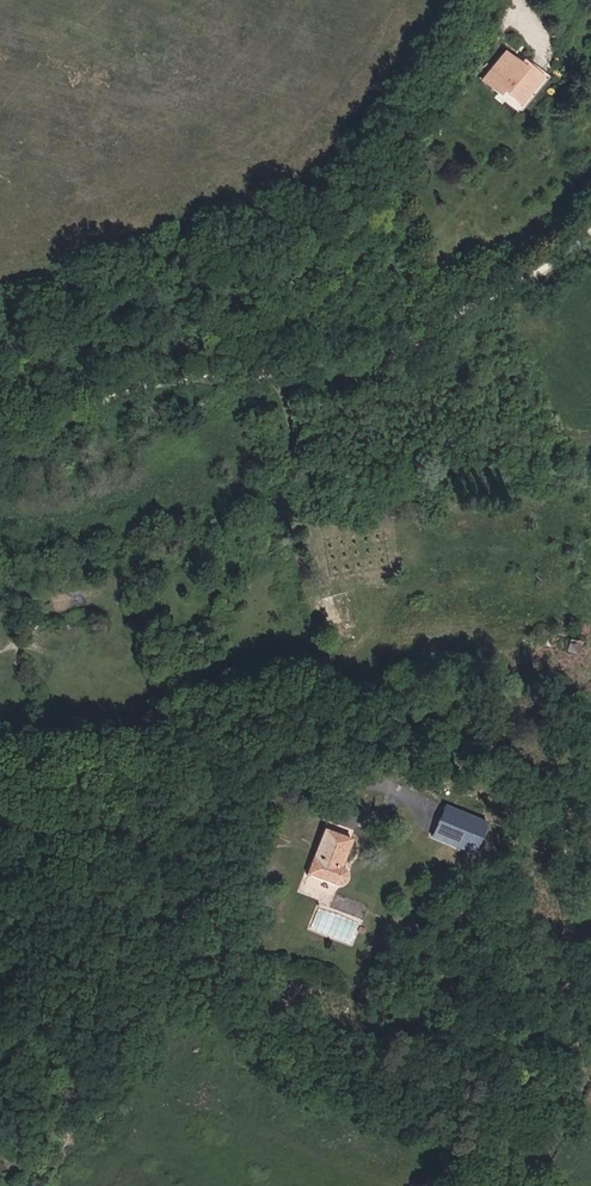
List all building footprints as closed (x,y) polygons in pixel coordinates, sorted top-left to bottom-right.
[(501,57),(479,84),(493,96),(497,91),(513,105),(534,79),(518,66),(516,70),(501,57)] [(534,79),(513,105),(497,91),(493,96),(490,100),(515,120),(549,78),(525,59),(518,66),(534,79)] [(465,837),(459,851),(468,855),(480,825),(441,807),(433,823),(465,837)] [(427,837),(459,851),(465,837),(433,823),(427,837)] [(305,873),(303,876),(333,887),(336,887),(338,887),(341,885),(343,882),(344,880),(344,877),(342,874),(340,871),(338,870),(347,841),(320,831),(305,873)]
